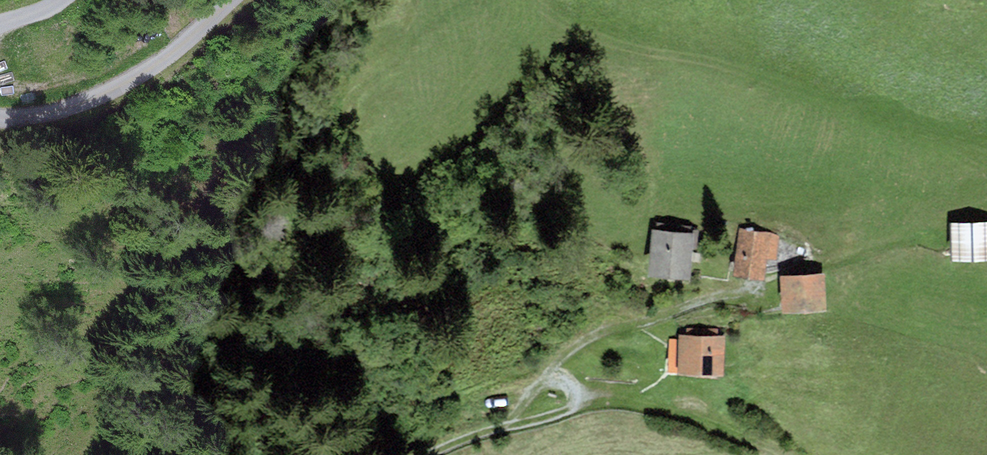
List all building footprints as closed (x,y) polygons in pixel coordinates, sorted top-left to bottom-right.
[(954,224),(956,262),(986,260),(986,222),(954,224)] [(697,232),(655,229),(651,275),(693,279),(697,232)] [(781,233),(739,229),(734,277),(767,280),(769,260),(778,261),(781,233)] [(827,273),(784,276),(786,312),(830,309),(827,273)] [(726,334),(682,336),(683,375),(727,373),(726,334)]
